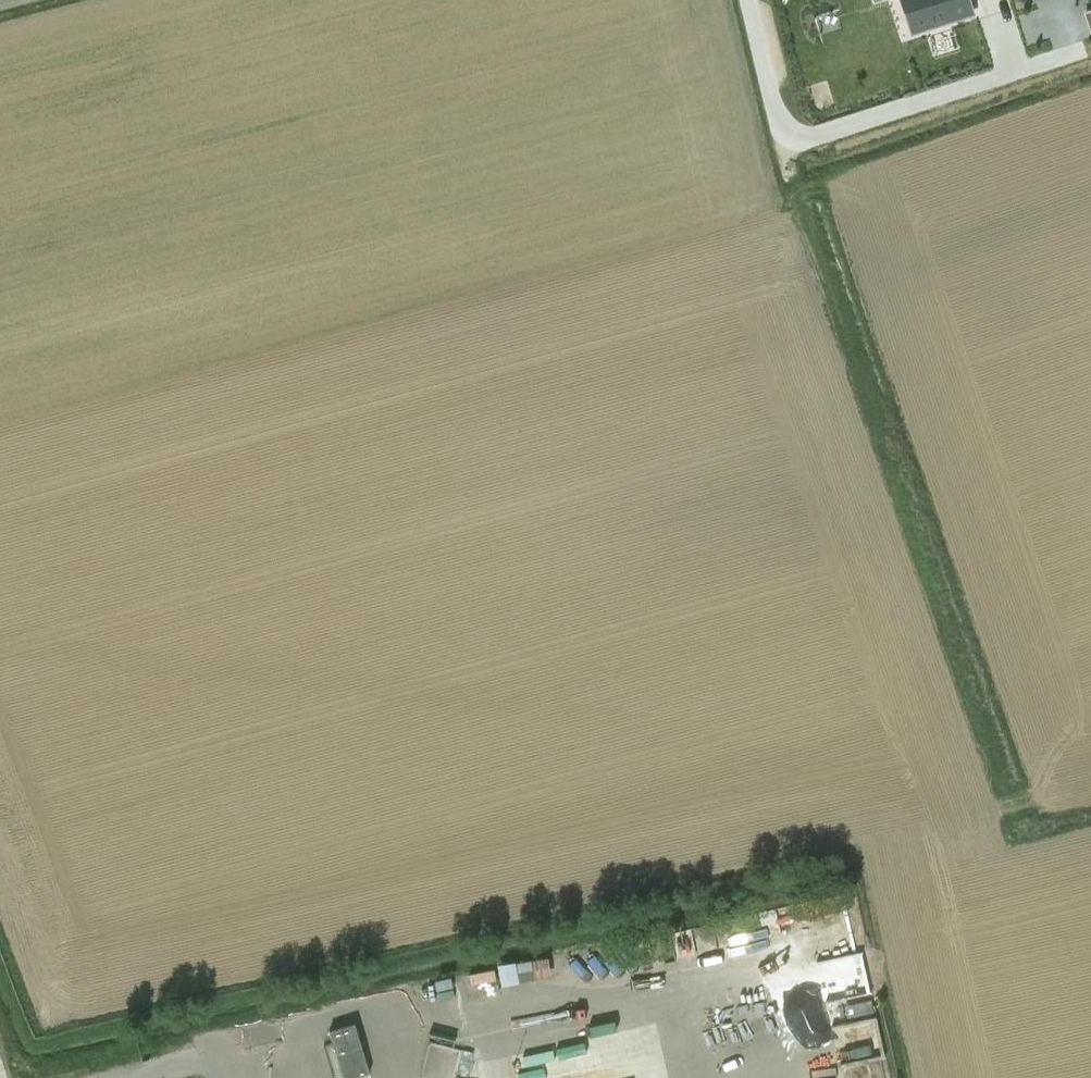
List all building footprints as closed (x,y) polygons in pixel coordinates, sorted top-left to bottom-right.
[(907,10),(906,10),(908,17),(909,17),(913,31),(970,12),(967,0),(903,0),(907,10)] [(505,983),(572,970),(568,950),(501,963),(505,983)] [(823,1000),(872,995),(868,950),(819,955),(823,1000)] [(330,1028),(334,1041),(327,1042),(336,1077),(360,1077),(374,1075),(361,1020),(330,1028)] [(578,1043),(518,1053),(522,1077),(584,1077),(578,1043)]
